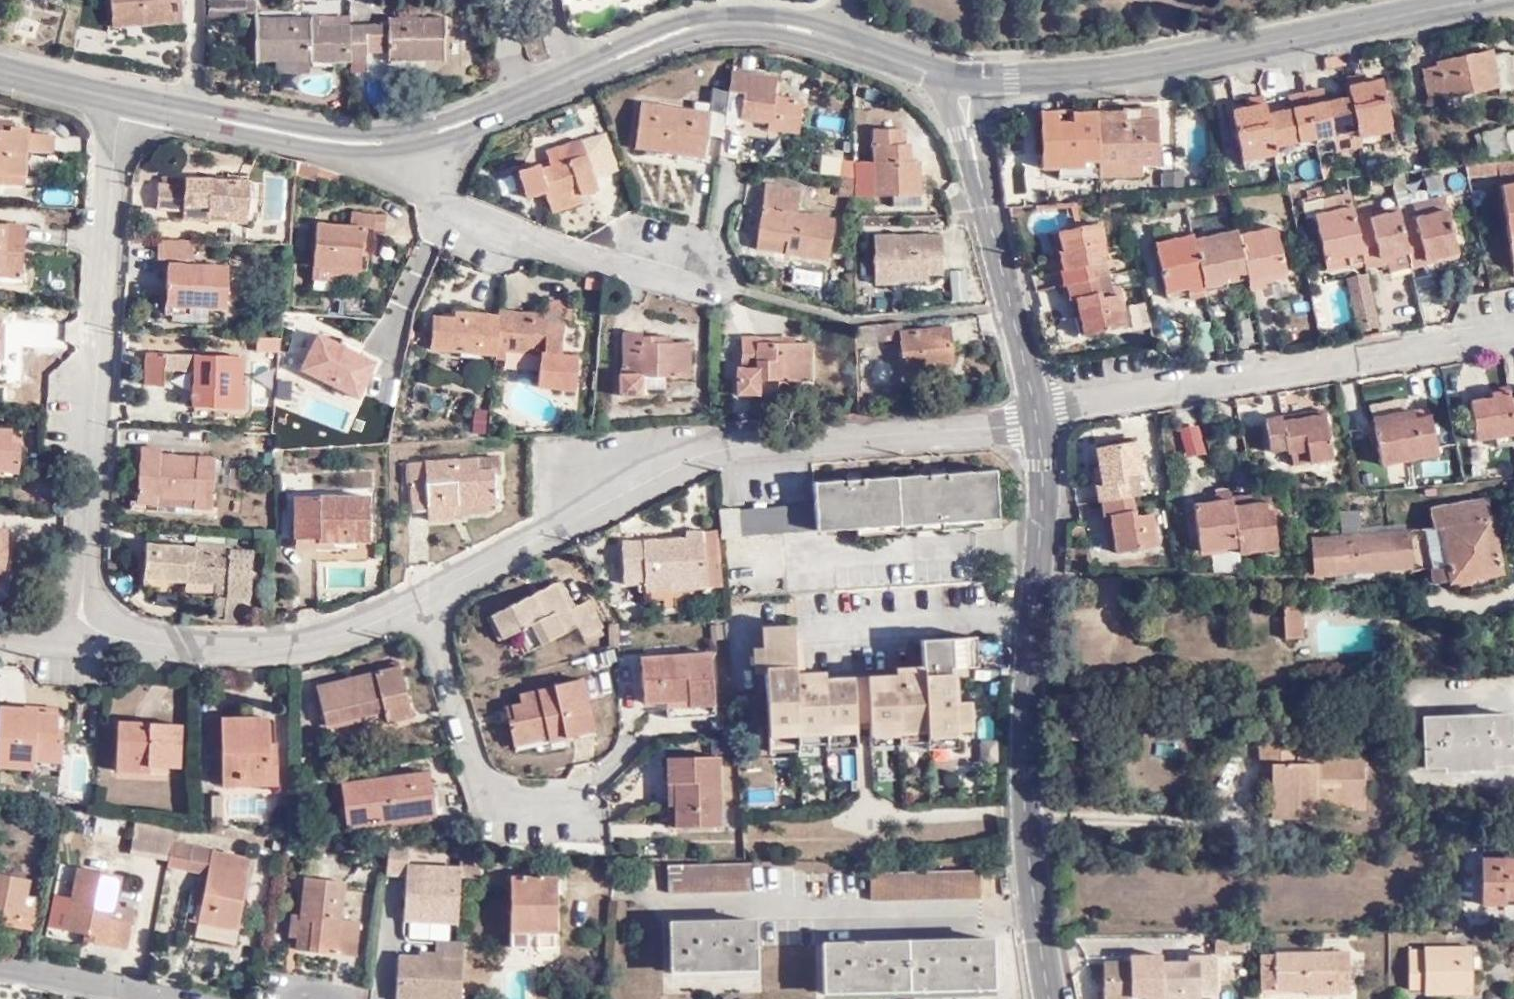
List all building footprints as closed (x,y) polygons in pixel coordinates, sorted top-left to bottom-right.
[(184,0),(118,0),(121,21),(185,15),(184,0)] [(258,0),(248,0),(248,10),(258,10),(258,0)] [(393,14),(394,22),(394,41),(393,58),(429,57),(450,57),(448,13),(393,14)] [(314,59),(315,23),(314,17),(257,18),(257,60),(279,60),(314,59)] [(370,40),(370,22),(315,23),(314,59),(370,59),(370,40)] [(394,41),(394,22),(370,22),(370,40),(394,41)] [(1437,62),(1438,67),(1423,70),(1428,97),(1443,95),(1443,98),(1498,88),(1499,92),(1513,88),(1513,53),(1513,52),(1492,56),(1491,51),(1437,62)] [(429,70),(429,57),(393,58),(393,71),(429,70)] [(315,72),(314,59),(279,60),(279,72),(315,72)] [(1267,112),(1263,97),(1246,100),(1247,108),(1233,111),(1243,160),(1275,153),(1274,148),(1357,131),(1358,137),(1388,131),(1379,82),(1364,85),(1361,77),(1345,80),(1348,96),(1325,100),(1323,88),(1289,95),(1291,108),(1267,112)] [(803,88),(728,78),(727,86),(722,117),(741,120),(743,108),(777,111),(777,125),(799,126),(803,88)] [(703,131),(719,134),(722,117),(727,86),(710,85),(708,100),(704,100),(703,108),(640,99),(635,144),(699,153),(703,131)] [(1156,109),(1137,109),(1137,120),(1123,120),(1123,110),(1073,111),(1073,121),(1057,121),(1057,112),(1040,112),(1042,167),(1058,167),(1059,177),(1139,176),(1140,165),(1156,166),(1156,109)] [(899,113),(875,113),(877,184),(925,182),(924,145),(913,146),(912,132),(900,132),(899,113)] [(1504,132),(1502,127),(1479,133),(1487,157),(1508,150),(1510,153),(1513,153),(1513,129),(1504,132)] [(15,170),(16,151),(41,151),(42,136),(16,135),(16,129),(3,128),(0,128),(0,168),(15,170)] [(579,179),(582,186),(601,180),(587,133),(550,145),(555,160),(524,170),(532,195),(552,187),(579,179)] [(1498,161),(1467,164),(1469,177),(1500,174),(1498,161)] [(0,168),(0,180),(14,181),(15,170),(0,168)] [(202,200),(246,199),(247,170),(181,169),(180,176),(151,176),(151,196),(177,197),(177,209),(202,209),(202,200)] [(1185,169),(1163,169),(1165,188),(1185,186),(1185,169)] [(586,201),(582,186),(579,179),(552,187),(559,210),(586,201)] [(790,233),(789,247),(829,253),(836,208),(797,204),(800,185),(766,181),(759,229),(790,233)] [(1510,261),(1513,261),(1513,183),(1498,186),(1510,261)] [(1356,220),(1351,192),(1323,196),(1325,211),(1314,213),(1322,258),(1344,254),(1346,262),(1362,260),(1356,220)] [(246,209),(246,199),(202,200),(202,209),(246,209)] [(349,214),(318,211),(313,255),(358,260),(360,237),(368,238),(369,217),(385,219),(387,208),(349,204),(349,214)] [(1414,211),(1400,213),(1402,221),(1416,219),(1414,211)] [(1400,213),(1356,220),(1362,260),(1363,267),(1388,263),(1391,271),(1436,265),(1435,259),(1456,256),(1448,213),(1416,219),(1402,221),(1400,213)] [(946,221),(877,228),(881,277),(899,277),(899,271),(936,267),(935,257),(949,254),(946,221)] [(1069,300),(1073,319),(1077,337),(1117,327),(1113,312),(1109,296),(1107,297),(1105,288),(1103,276),(1089,279),(1085,258),(1098,256),(1091,224),(1052,232),(1057,251),(1061,269),(1053,271),(1056,286),(1059,286),(1062,301),(1069,300)] [(0,225),(0,280),(15,280),(17,225),(0,225)] [(757,243),(789,247),(790,233),(759,229),(757,243)] [(1239,240),(1238,234),(1192,243),(1191,237),(1153,244),(1161,295),(1184,291),(1200,289),(1201,294),(1201,295),(1223,292),(1222,280),(1244,276),(1239,240)] [(1277,234),(1239,240),(1244,276),(1247,294),(1264,291),(1263,283),(1284,280),(1277,234)] [(1049,252),(1053,271),(1061,269),(1057,251),(1049,252)] [(1344,254),(1322,258),(1323,266),(1346,262),(1344,254)] [(1089,279),(1103,276),(1098,256),(1085,258),(1089,279)] [(162,299),(183,301),(223,304),(226,263),(165,258),(162,299)] [(1430,267),(1415,269),(1418,293),(1433,290),(1430,267)] [(1374,325),(1365,276),(1346,280),(1355,328),(1374,325)] [(1334,320),(1353,316),(1346,285),(1327,289),(1334,320)] [(1109,296),(1113,312),(1120,311),(1114,286),(1105,288),(1107,297),(1109,296)] [(1200,289),(1184,291),(1185,297),(1201,294),(1200,289)] [(546,291),(545,306),(544,312),(566,314),(566,317),(571,317),(574,294),(546,291)] [(182,310),(183,301),(162,299),(161,309),(182,310)] [(1067,320),(1073,319),(1069,300),(1062,301),(1067,320)] [(545,306),(500,302),(500,305),(500,307),(497,345),(508,345),(506,362),(540,364),(539,379),(575,382),(578,347),(563,346),(566,317),(566,314),(544,312),(545,306)] [(431,343),(496,349),(497,345),(500,307),(457,303),(456,309),(435,307),(431,343)] [(958,364),(954,324),(907,329),(906,320),(881,322),(860,325),(861,346),(883,344),(883,339),(905,337),(908,369),(957,364),(958,364)] [(646,321),(628,321),(626,363),(623,363),(623,387),(644,388),(645,377),(645,365),(665,366),(692,366),(693,334),(666,334),(666,327),(646,327),(646,321)] [(317,329),(299,362),(327,375),(323,383),(355,401),(375,360),(317,329)] [(781,329),(746,329),(746,360),(739,359),(739,389),(763,390),(765,369),(811,368),(812,335),(781,335),(781,329)] [(276,351),(278,337),(256,336),(254,350),(276,351)] [(241,353),(143,349),(142,381),(162,381),(163,367),(193,367),(192,403),(243,405),(245,384),(240,383),(241,353)] [(645,365),(645,377),(665,378),(665,366),(645,365)] [(1508,397),(1505,385),(1487,388),(1488,396),(1467,400),(1474,440),(1513,433),(1513,435),(1513,396),(1508,397)] [(1425,407),(1410,410),(1412,418),(1371,426),(1379,464),(1434,453),(1425,407)] [(1283,452),(1289,451),(1305,448),(1307,461),(1331,458),(1324,409),(1300,413),(1301,418),(1280,421),(1279,416),(1262,418),(1267,450),(1282,448),(1283,452)] [(1412,418),(1410,410),(1370,417),(1371,426),(1412,418)] [(1300,413),(1279,416),(1280,421),(1301,418),(1300,413)] [(1200,425),(1180,427),(1184,458),(1204,456),(1200,425)] [(8,428),(0,428),(0,466),(18,466),(19,444),(8,445),(8,428)] [(8,428),(8,445),(19,444),(20,429),(8,428)] [(1108,513),(1111,531),(1114,549),(1154,542),(1148,511),(1133,513),(1129,494),(1140,492),(1137,472),(1138,470),(1134,440),(1094,444),(1097,465),(1100,481),(1093,482),(1096,499),(1099,498),(1101,514),(1108,513)] [(169,442),(139,442),(135,501),(156,502),(156,492),(191,495),(191,505),(214,506),(217,454),(169,450),(169,442)] [(1305,448),(1289,451),(1291,463),(1307,461),(1305,448)] [(455,507),(491,506),(497,506),(496,471),(479,472),(479,461),(413,464),(416,515),(433,515),(433,526),(455,525),(455,518),(455,507)] [(1100,481),(1097,465),(1090,466),(1093,482),(1100,481)] [(18,478),(18,466),(0,466),(0,477),(18,478)] [(819,506),(722,512),(725,539),(1001,522),(999,475),(949,477),(949,470),(932,471),(932,478),(867,483),(868,477),(852,478),(852,484),(818,485),(819,506)] [(1216,500),(1193,503),(1199,550),(1237,544),(1238,551),(1276,545),(1268,491),(1231,495),(1229,488),(1214,490),(1215,493),(1216,500)] [(1192,497),(1193,503),(1216,500),(1215,493),(1192,497)] [(1451,580),(1451,581),(1492,574),(1493,579),(1501,577),(1485,493),(1436,502),(1436,505),(1439,525),(1431,526),(1403,531),(1385,532),(1359,534),(1358,511),(1338,514),(1339,536),(1312,538),(1314,574),(1410,565),(1410,570),(1429,566),(1433,582),(1451,580)] [(371,499),(294,499),(294,539),(318,539),(318,544),(371,544),(371,499)] [(1428,507),(1431,526),(1439,525),(1436,505),(1428,507)] [(492,517),(491,506),(455,507),(455,518),(492,517)] [(1104,531),(1111,531),(1108,513),(1101,514),(1104,531)] [(701,558),(698,527),(698,524),(679,525),(680,534),(617,542),(622,583),(639,581),(639,587),(715,579),(713,557),(701,558)] [(710,526),(698,527),(701,558),(713,557),(710,526)] [(0,529),(0,575),(11,576),(14,530),(0,529)] [(198,551),(150,549),(148,584),(212,586),(212,594),(231,595),(230,601),(250,603),(253,553),(231,552),(230,556),(198,554),(198,551)] [(1492,574),(1451,581),(1452,586),(1456,585),(1457,590),(1494,584),(1493,579),(1492,574)] [(579,627),(571,606),(561,580),(492,607),(503,633),(518,628),(527,647),(579,627)] [(590,599),(571,606),(579,627),(583,637),(602,631),(590,599)] [(1303,638),(1302,607),(1284,608),(1285,639),(1303,638)] [(766,628),(766,646),(765,662),(793,662),(792,626),(766,628)] [(977,634),(963,635),(963,664),(976,664),(977,634)] [(923,635),(924,664),(952,665),(963,664),(963,635),(923,635)] [(765,662),(766,646),(751,646),(752,671),(766,671),(765,662)] [(690,704),(718,701),(710,649),(642,656),(648,698),(668,696),(689,693),(690,704)] [(765,662),(766,671),(769,739),(797,738),(797,732),(826,732),(826,736),(857,734),(856,722),(854,677),(824,678),(824,703),(795,704),(795,679),(793,679),(793,662),(765,662)] [(924,664),(924,674),(952,674),(952,665),(924,664)] [(399,670),(322,689),(329,721),(384,706),(386,720),(410,713),(399,670)] [(869,676),(869,722),(869,733),(955,730),(953,700),(952,674),(924,674),(925,702),(900,702),(898,675),(869,676)] [(924,674),(898,675),(900,702),(925,702),(924,674)] [(854,677),(856,722),(869,722),(869,676),(854,677)] [(824,678),(795,679),(795,704),(824,703),(824,678)] [(520,720),(512,722),(516,744),(551,736),(551,740),(596,728),(585,679),(558,684),(559,690),(520,699),(522,708),(518,708),(520,720)] [(670,707),(690,704),(689,693),(668,696),(670,707)] [(953,700),(955,730),(970,730),(969,700),(953,700)] [(720,713),(718,701),(690,704),(670,707),(672,719),(720,713)] [(30,781),(31,765),(58,767),(62,710),(30,709),(30,702),(0,702),(0,779),(30,781)] [(509,710),(512,722),(520,720),(518,708),(509,710)] [(1509,767),(1509,714),(1470,716),(1469,720),(1458,721),(1458,717),(1420,717),(1419,769),(1439,769),(1439,764),(1491,764),(1490,767),(1509,767)] [(147,757),(147,764),(177,767),(181,722),(119,717),(116,755),(147,757)] [(220,775),(275,775),(275,756),(268,756),(268,717),(221,718),(220,775)] [(681,772),(682,794),(683,816),(718,815),(714,743),(667,747),(669,772),(681,772)] [(1314,788),(1314,805),(1350,803),(1350,808),(1361,808),(1360,767),(1364,767),(1363,753),(1296,756),(1296,743),(1261,743),(1261,766),(1269,766),(1269,780),(1269,806),(1298,805),(1298,788),(1314,788)] [(88,792),(88,754),(72,754),(71,792),(88,792)] [(146,772),(147,764),(147,757),(116,755),(115,769),(146,772)] [(31,765),(30,781),(57,784),(58,767),(31,765)] [(1269,766),(1261,766),(1260,779),(1269,780),(1269,766)] [(425,768),(338,782),(344,825),(431,813),(425,768)] [(669,793),(682,794),(681,772),(669,772),(669,793)] [(275,786),(275,775),(220,775),(220,786),(275,786)] [(1314,817),(1314,805),(1314,788),(1298,788),(1298,805),(1269,806),(1270,819),(1314,817)] [(192,844),(172,840),(167,867),(188,869),(192,844)] [(385,841),(382,870),(402,872),(398,916),(453,919),(456,888),(444,887),(444,880),(445,864),(403,861),(403,842),(385,841)] [(216,848),(192,844),(188,869),(209,872),(201,917),(238,924),(250,859),(215,853),(216,848)] [(1483,858),(1483,904),(1513,904),(1513,857),(1483,858)] [(445,864),(444,880),(480,881),(479,859),(445,859),(445,864)] [(124,870),(80,861),(68,925),(84,927),(83,937),(123,945),(130,915),(116,913),(124,870)] [(750,861),(666,861),(667,887),(751,888),(750,861)] [(0,865),(0,920),(31,926),(36,900),(26,897),(29,870),(0,865)] [(344,878),(305,873),(301,872),(297,910),(295,933),(293,946),(355,952),(358,917),(341,915),(344,878)] [(558,873),(507,872),(507,945),(521,945),(521,935),(533,935),(534,927),(549,927),(549,887),(558,888),(558,873)] [(978,874),(871,874),(871,900),(977,901),(978,874)] [(286,932),(295,933),(297,910),(289,910),(286,932)] [(233,943),(238,924),(201,917),(198,937),(233,943)] [(754,920),(666,919),(666,970),(754,970),(754,920)] [(1215,958),(1215,959),(1226,959),(1226,953),(1249,953),(1251,935),(1187,936),(1189,958),(1215,958)] [(392,952),(390,998),(406,998),(456,998),(458,939),(431,938),(430,949),(414,948),(414,953),(392,952)] [(993,942),(822,943),(823,991),(994,991),(993,942)] [(1472,947),(1408,949),(1409,988),(1424,988),(1424,992),(1474,989),(1472,947)] [(1274,954),(1275,990),(1306,990),(1313,990),(1313,994),(1349,993),(1348,953),(1274,954)] [(1267,991),(1275,990),(1274,954),(1266,954),(1267,991)] [(1103,965),(1104,987),(1162,985),(1161,965),(1161,957),(1129,958),(1129,965),(1120,965),(1103,965)] [(1162,985),(1216,984),(1215,959),(1215,958),(1189,958),(1187,958),(1187,965),(1161,965),(1162,985)] [(1199,995),(1216,995),(1216,984),(1162,985),(1162,998),(1199,998),(1199,995)] [(1104,987),(1104,998),(1130,998),(1130,997),(1144,996),(1144,998),(1162,998),(1162,985),(1104,987)]
